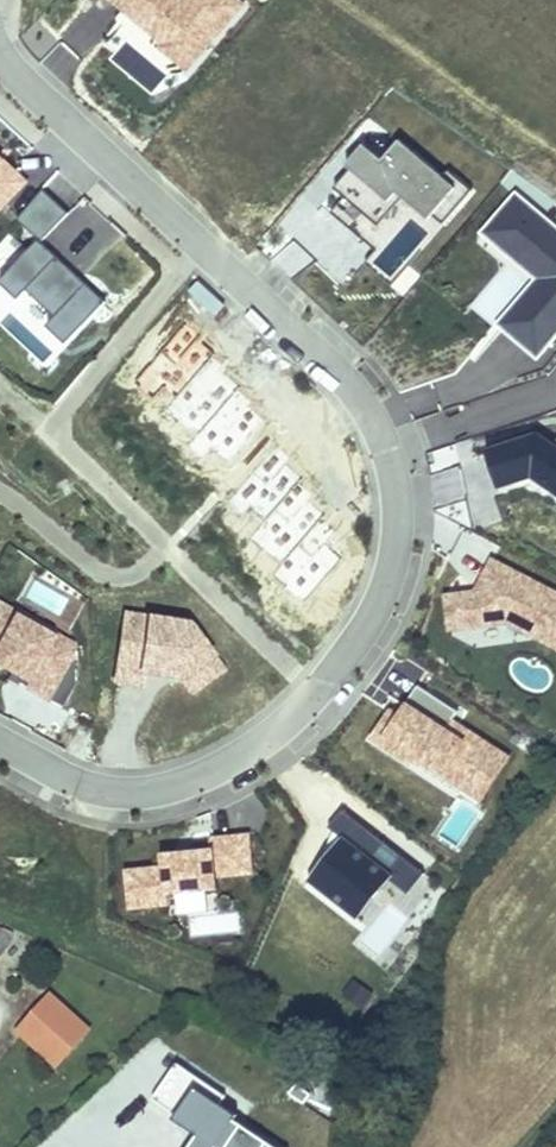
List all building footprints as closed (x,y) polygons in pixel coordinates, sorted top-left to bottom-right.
[(193,62),(239,2),(236,0),(112,0),(193,62)] [(362,264),(390,288),(468,199),(394,134),(369,162),(352,147),(329,173),(350,191),(329,214),(372,251),(362,264)] [(24,187),(1,166),(5,162),(0,157),(0,212),(24,187)] [(18,220),(41,241),(68,213),(45,191),(18,220)] [(480,234),(535,281),(497,326),(539,362),(538,357),(509,332),(555,276),(494,224),(516,197),(516,191),(480,234)] [(516,191),(516,197),(555,230),(555,225),(516,191)] [(516,197),(494,224),(555,276),(555,230),(516,197)] [(31,239),(0,272),(0,296),(3,299),(13,288),(43,317),(33,327),(53,346),(96,300),(31,239)] [(538,357),(555,336),(555,276),(509,332),(538,357)] [(538,357),(539,362),(555,342),(555,336),(538,357)] [(494,458),(507,497),(543,484),(555,493),(555,436),(494,458)] [(515,626),(555,647),(555,594),(493,562),(476,594),(448,597),(451,633),(515,626)] [(5,605),(0,615),(0,679),(50,706),(82,647),(5,605)] [(124,616),(116,683),(205,690),(227,674),(187,623),(124,616)] [(380,744),(482,807),(513,757),(458,723),(466,710),(419,681),(380,744)] [(329,828),(334,833),(344,840),(309,883),(349,914),(366,893),(372,898),(403,859),(343,810),(329,828)] [(165,852),(166,865),(130,867),(131,907),(167,906),(167,912),(219,910),(218,874),(256,873),(255,833),(216,834),(217,850),(165,852)] [(344,840),(334,833),(323,856),(328,859),(344,840)] [(424,875),(403,859),(372,898),(366,893),(349,914),(358,921),(390,881),(407,896),(424,875)] [(51,996),(19,1031),(56,1065),(88,1030),(51,996)] [(197,1133),(188,1146),(273,1146),(184,1093),(170,1116),(197,1133)]
